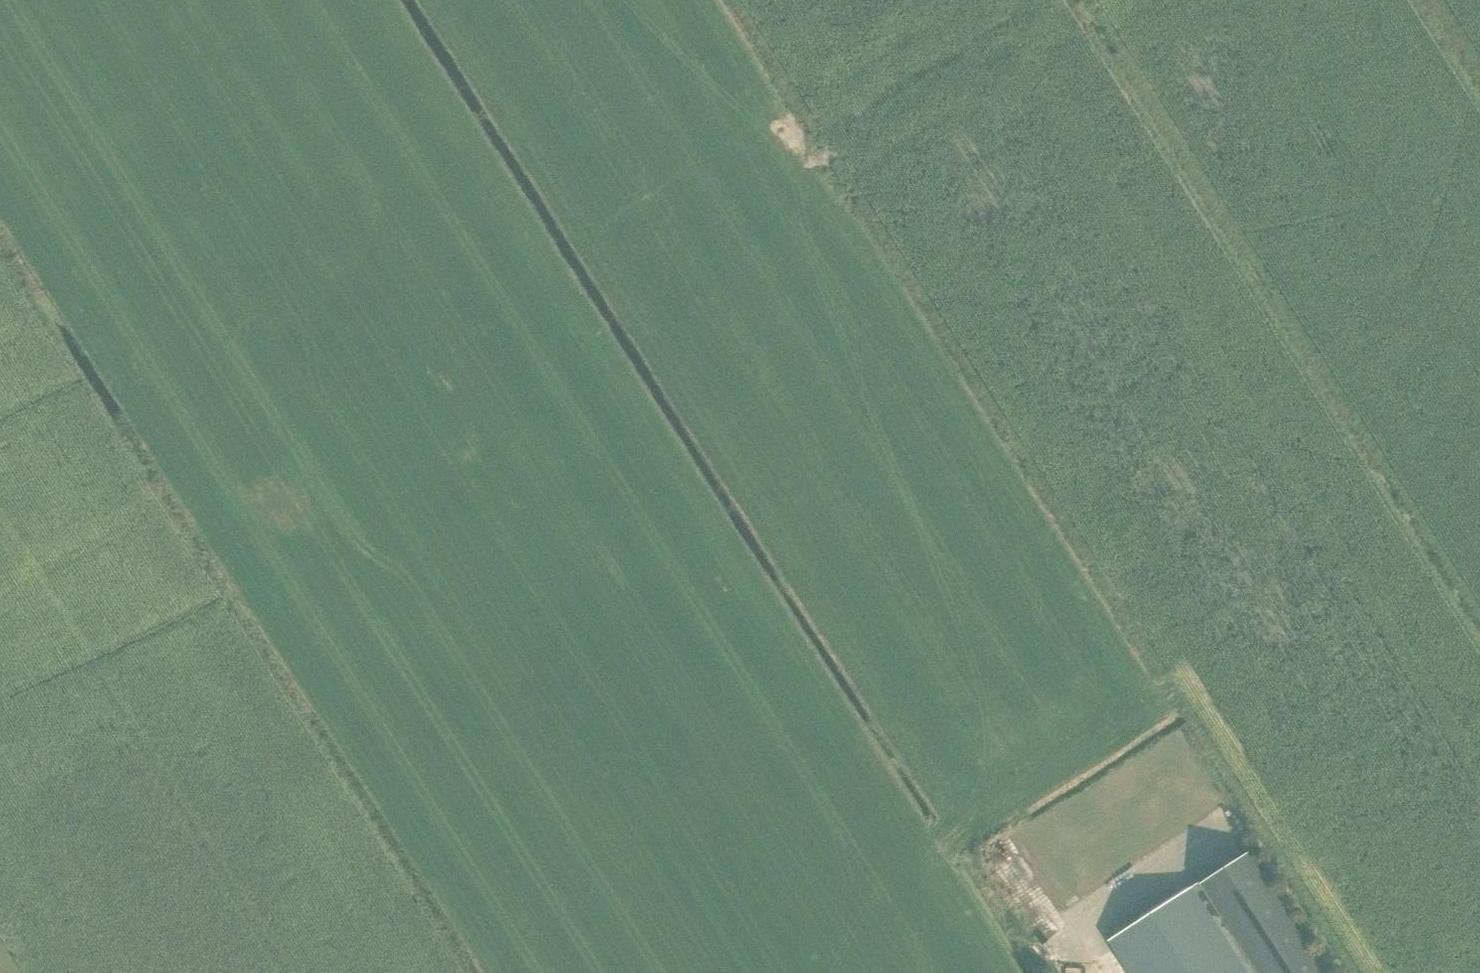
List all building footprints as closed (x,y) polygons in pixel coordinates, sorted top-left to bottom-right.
[(1248,852),(1199,883),(1257,972),(1325,972),(1248,852)] [(1129,972),(1250,972),(1194,886),(1109,941),(1129,972)]
